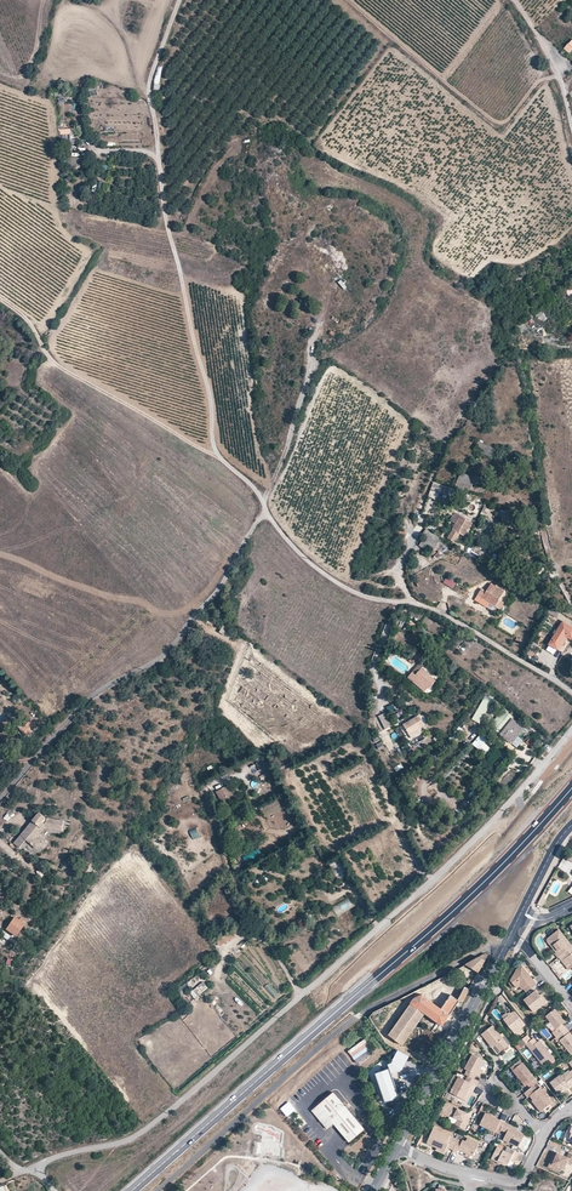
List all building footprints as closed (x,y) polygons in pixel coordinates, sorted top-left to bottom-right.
[(341,280),(338,282),(344,289),(347,287),(341,280)] [(495,449),(479,441),(474,450),(491,458),(495,449)] [(461,473),(454,489),(460,491),(462,487),(470,490),(475,478),(461,473)] [(451,488),(437,484),(436,488),(447,491),(446,492),(450,493),(451,488)] [(432,513),(436,500),(428,497),(424,511),(432,513)] [(492,509),(486,506),(479,520),(485,523),(492,509)] [(527,518),(512,512),(507,526),(511,527),(510,531),(518,533),(519,528),(523,530),(527,518)] [(473,523),(457,514),(452,521),(457,523),(453,529),(465,536),(473,523)] [(422,536),(424,538),(436,545),(440,539),(425,530),(422,536)] [(436,545),(424,538),(419,546),(426,550),(428,546),(434,550),(436,545)] [(447,576),(443,582),(453,589),(457,582),(447,576)] [(478,596),(490,604),(499,610),(503,603),(499,600),(505,592),(503,590),(504,588),(500,585),(499,588),(491,583),(486,592),(482,589),(477,596),(478,596)] [(487,608),(490,604),(478,596),(475,601),(487,608)] [(548,605),(545,611),(556,618),(560,612),(553,608),(548,605)] [(562,622),(548,644),(549,645),(545,652),(550,655),(554,648),(557,649),(565,636),(571,640),(571,628),(562,622)] [(229,629),(224,626),(220,632),(225,635),(229,629)] [(535,654),(529,650),(526,654),(532,658),(535,654)] [(432,677),(422,668),(412,680),(425,691),(428,687),(425,685),(432,677)] [(497,699),(491,695),(488,699),(494,703),(497,699)] [(510,714),(505,710),(491,727),(510,743),(523,728),(508,716),(510,714)] [(386,712),(379,716),(385,730),(393,727),(386,712)] [(422,717),(420,714),(403,725),(409,734),(424,725),(420,718),(422,717)] [(31,720),(27,723),(33,730),(36,727),(31,720)] [(33,730),(27,723),(20,730),(27,736),(33,730)] [(483,744),(490,736),(485,731),(478,739),(483,744)] [(260,758),(259,755),(253,757),(256,764),(263,760),(262,757),(260,758)] [(485,789),(479,784),(473,792),(479,797),(485,789)] [(228,791),(226,787),(222,789),(225,795),(220,797),(223,803),(233,797),(230,791),(228,791)] [(264,816),(284,809),(281,800),(261,807),(264,816)] [(46,818),(39,812),(14,842),(19,847),(26,839),(37,848),(42,842),(37,838),(46,827),(62,830),(63,821),(48,818),(47,821),(45,824),(43,822),(46,818)] [(193,840),(201,837),(198,828),(190,831),(193,840)] [(286,859),(281,852),(275,855),(280,863),(286,859)] [(336,862),(332,864),(336,873),(341,870),(336,862)] [(547,895),(544,893),(539,903),(543,906),(547,900),(545,899),(547,895)] [(338,916),(354,907),(348,898),(332,907),(338,916)] [(23,924),(13,918),(5,930),(15,936),(23,924)] [(220,947),(239,933),(235,928),(216,942),(220,947)] [(555,954),(558,958),(560,956),(571,947),(558,930),(547,939),(547,942),(548,943),(549,946),(554,946),(558,952),(556,953),(555,954)] [(295,948),(292,944),(284,948),(287,953),(295,948)] [(571,947),(560,956),(563,960),(561,962),(566,967),(570,964),(571,966),(571,947)] [(470,967),(478,972),(488,955),(485,953),(468,963),(463,966),(469,969),(470,967)] [(523,990),(526,993),(536,985),(521,967),(516,971),(510,983),(516,990),(518,987),(521,991),(523,990)] [(193,990),(197,997),(208,989),(203,982),(193,990)] [(469,990),(469,989),(465,987),(458,1000),(451,995),(452,994),(440,986),(414,999),(388,1035),(403,1045),(425,1013),(442,1026),(456,1005),(459,1001),(462,1002),(469,990)] [(534,1012),(546,1002),(541,996),(536,990),(524,1000),(534,1012)] [(406,999),(404,997),(391,1003),(396,1011),(406,999)] [(558,1036),(566,1030),(562,1025),(565,1023),(560,1017),(555,1010),(546,1017),(556,1030),(552,1033),(556,1038),(558,1036)] [(525,1025),(513,1012),(503,1021),(517,1038),(523,1033),(520,1029),(525,1025)] [(508,1046),(492,1027),(485,1033),(493,1042),(496,1039),(504,1049),(505,1050),(508,1046)] [(566,1030),(558,1036),(561,1040),(559,1041),(568,1052),(571,1055),(571,1054),(571,1037),(566,1030)] [(496,1039),(493,1042),(485,1033),(482,1035),(497,1055),(504,1049),(496,1039)] [(530,1041),(526,1036),(517,1044),(521,1048),(525,1045),(530,1041)] [(366,1038),(350,1049),(359,1062),(376,1050),(373,1047),(372,1048),(367,1041),(368,1041),(366,1038)] [(529,1049),(536,1043),(534,1040),(532,1040),(530,1041),(525,1045),(529,1049)] [(553,1059),(539,1041),(536,1043),(529,1049),(541,1065),(547,1060),(550,1063),(553,1059)] [(565,1055),(568,1052),(559,1041),(556,1044),(565,1055)] [(468,1072),(466,1076),(469,1078),(475,1081),(478,1076),(481,1069),(485,1062),(473,1056),(466,1071),(468,1072)] [(533,1085),(537,1082),(522,1063),(513,1070),(525,1086),(531,1082),(533,1085)] [(375,1073),(386,1102),(400,1097),(397,1088),(391,1070),(390,1067),(375,1073)] [(391,1070),(397,1088),(401,1087),(399,1082),(406,1080),(404,1072),(399,1074),(397,1068),(391,1070)] [(569,1073),(570,1074),(563,1079),(561,1077),(560,1076),(551,1082),(560,1093),(565,1089),(568,1087),(569,1088),(571,1086),(571,1071),(569,1073)] [(568,1071),(561,1077),(563,1079),(570,1074),(569,1073),(568,1071)] [(475,1081),(469,1078),(467,1083),(459,1079),(454,1090),(458,1092),(455,1096),(465,1101),(470,1092),(473,1086),(476,1087),(478,1082),(475,1081)] [(533,1085),(527,1090),(531,1095),(533,1093),(536,1098),(535,1099),(544,1109),(553,1102),(549,1098),(550,1097),(544,1089),(542,1090),(540,1088),(537,1090),(533,1085)] [(333,1092),(312,1110),(328,1128),(334,1123),(350,1142),(365,1130),(333,1092)] [(544,1109),(535,1099),(532,1101),(541,1112),(544,1109)] [(469,1120),(464,1118),(461,1116),(463,1111),(457,1108),(456,1109),(447,1105),(442,1115),(448,1118),(449,1117),(456,1120),(454,1126),(464,1130),(469,1120)] [(491,1127),(501,1132),(501,1130),(504,1124),(485,1114),(479,1126),(488,1131),(491,1127)] [(509,1125),(505,1123),(504,1124),(501,1130),(506,1133),(503,1140),(518,1147),(524,1136),(516,1132),(508,1128),(509,1125)] [(453,1151),(457,1141),(433,1130),(426,1144),(436,1149),(437,1147),(445,1151),(447,1148),(453,1151)] [(258,1142),(257,1153),(279,1155),(281,1140),(262,1137),(261,1143),(258,1142)] [(453,1151),(451,1154),(455,1156),(457,1153),(462,1156),(471,1161),(479,1144),(468,1139),(466,1142),(463,1141),(461,1143),(457,1141),(453,1151)] [(515,1162),(519,1153),(511,1149),(509,1154),(497,1148),(493,1158),(499,1161),(505,1163),(512,1167),(515,1162)] [(559,1153),(552,1168),(559,1171),(561,1167),(565,1169),(567,1162),(571,1164),(571,1154),(561,1149),(559,1153)] [(552,1168),(559,1153),(556,1152),(549,1167),(552,1168)]
